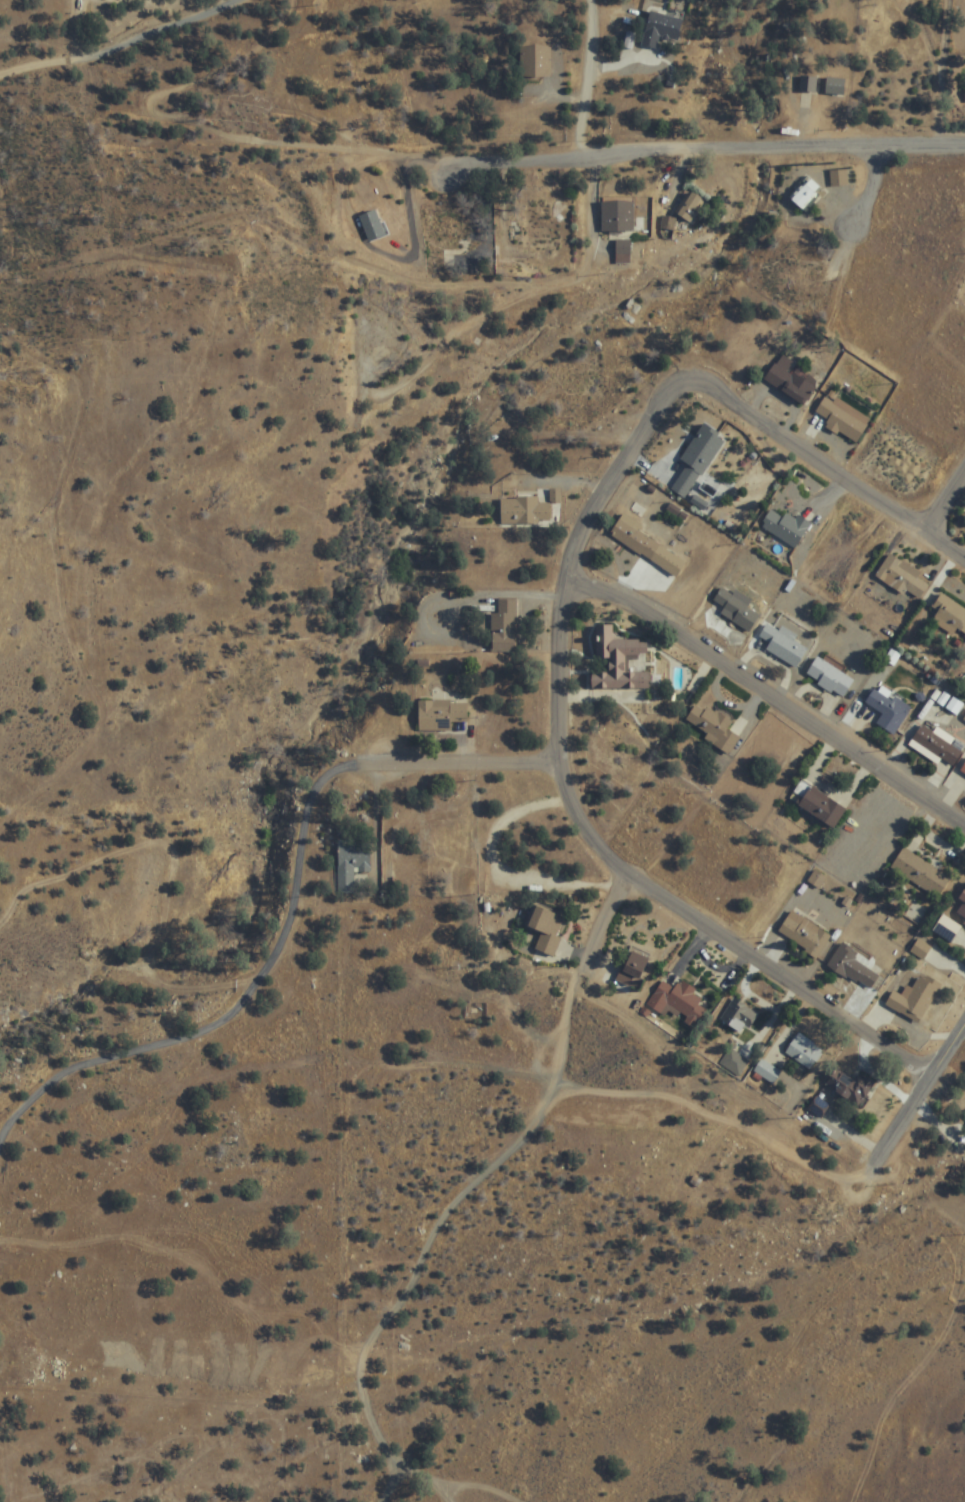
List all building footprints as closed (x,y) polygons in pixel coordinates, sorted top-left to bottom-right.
[(640,45),(656,49),(659,36),(677,40),(683,16),(650,8),(640,45)] [(550,44),(519,44),(519,77),(550,77),(550,44)] [(840,82),(816,82),(816,76),(800,76),(799,92),(816,92),(816,111),(840,111),(840,82)] [(674,217),(693,226),(705,199),(687,191),(674,217)] [(632,233),(632,200),(601,200),(601,233),(632,233)] [(379,238),(395,238),(395,220),(379,220),(379,238)] [(804,406),(820,381),(795,365),(797,363),(780,353),(763,380),(804,406)] [(826,394),(816,412),(829,420),(825,427),(857,444),(870,419),(826,394)] [(682,497),(686,489),(693,493),(721,438),(699,427),(668,489),(682,497)] [(537,497),(498,497),(498,524),(549,524),(549,503),(537,503),(537,497)] [(795,549),(810,525),(788,510),(783,518),(771,510),(760,526),(795,549)] [(609,535),(652,562),(663,544),(620,517),(609,535)] [(875,575),(918,602),(932,580),(889,554),(875,575)] [(746,608),(751,600),(736,591),(733,596),(721,589),(713,602),(723,608),(719,615),(750,633),(760,616),(746,608)] [(940,593),(931,607),(939,612),(932,622),(953,635),(957,629),(964,634),(964,609),(940,593)] [(489,613),(489,652),(516,652),(516,598),(497,598),(497,613),(489,613)] [(796,638),(768,622),(759,638),(769,643),(765,651),(797,669),(808,648),(795,641),(796,638)] [(650,690),(650,673),(626,673),(626,657),(646,657),(646,641),(612,640),(612,626),(596,625),(596,659),(608,659),(608,673),(591,673),(591,689),(650,690)] [(854,680),(817,657),(805,676),(842,699),(854,680)] [(894,698),(892,701),(871,688),(863,702),(882,714),(876,725),(894,736),(911,707),(894,698)] [(417,702),(418,731),(451,731),(451,723),(467,723),(466,701),(417,702)] [(707,734),(704,739),(729,754),(739,736),(728,730),(733,721),(707,706),(704,711),(694,705),(685,721),(707,734)] [(909,745),(950,771),(963,750),(922,724),(909,745)] [(802,797),(797,806),(834,828),(846,808),(802,781),(795,792),(802,797)] [(336,844),(336,892),(353,892),(353,873),(369,873),(369,844),(336,844)] [(951,878),(903,848),(889,870),(937,900),(951,878)] [(964,919),(964,893),(954,912),(964,919)] [(553,957),(567,916),(536,904),(526,930),(540,934),(534,950),(553,957)] [(778,931),(817,958),(832,937),(792,910),(778,931)] [(932,931),(951,943),(961,927),(942,915),(932,931)] [(864,966),(868,960),(841,943),(827,965),(868,992),(879,975),(864,966)] [(616,982),(637,991),(652,956),(631,947),(616,982)] [(885,1005),(919,1024),(941,985),(920,974),(912,989),(906,986),(901,996),(893,991),(885,1005)] [(680,981),(675,989),(662,981),(646,1005),(664,1017),(667,1011),(694,1029),(706,1010),(698,1005),(704,997),(680,981)] [(743,1036),(758,1014),(733,999),(719,1021),(743,1036)] [(785,1053),(810,1070),(823,1050),(798,1033),(785,1053)] [(739,1076),(749,1060),(729,1048),(719,1064),(739,1076)] [(772,1084),(780,1074),(762,1060),(754,1071),(772,1084)] [(858,1074),(855,1080),(835,1069),(825,1087),(860,1107),(874,1083),(858,1074)] [(821,1117),(828,1106),(816,1098),(808,1109),(821,1117)]
